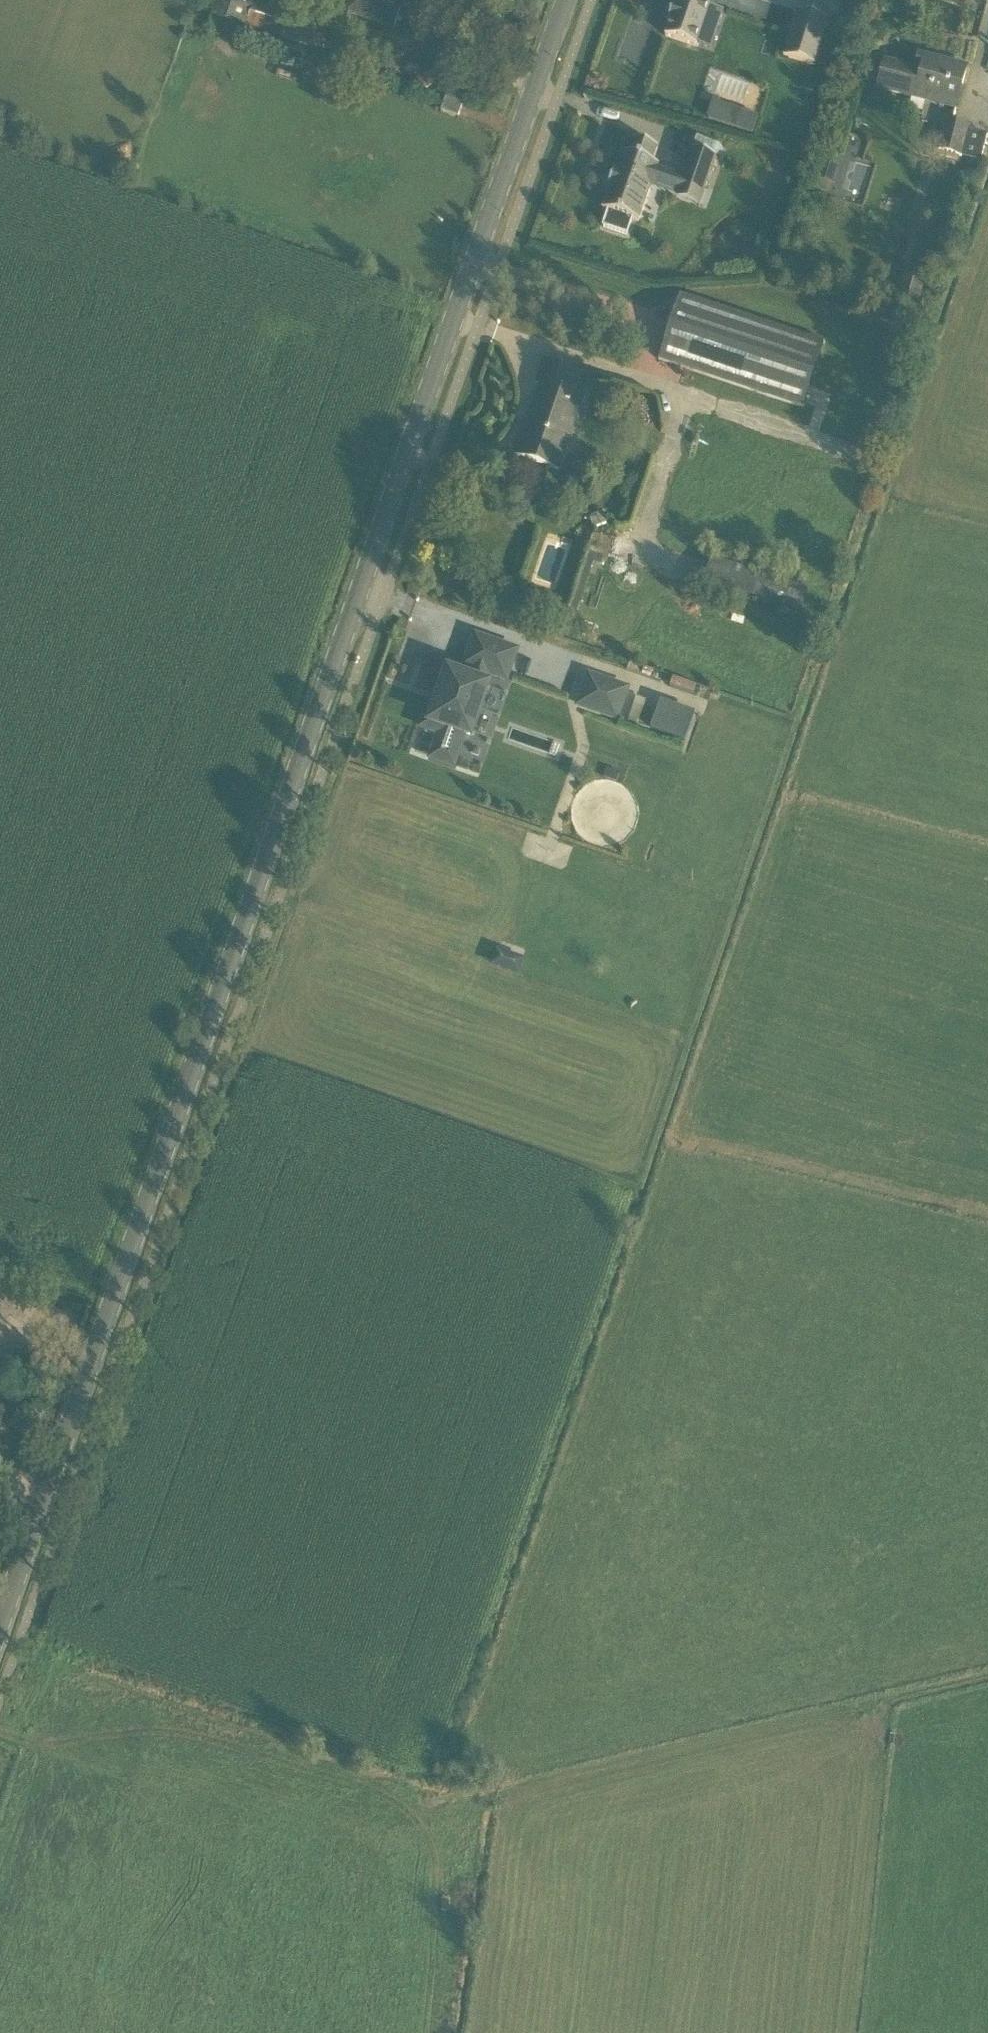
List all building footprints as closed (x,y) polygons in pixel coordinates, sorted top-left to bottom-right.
[(247,25),(313,46),(321,21),(271,5),(270,8),(263,6),(263,9),(254,6),(256,0),(212,0),(208,14),(246,28),(247,25)] [(404,0),(351,0),(347,11),(394,28),(404,0)] [(710,3),(700,0),(677,0),(675,6),(673,6),(668,21),(670,21),(665,35),(695,45),(705,19),(719,24),(724,9),(710,5),(710,3)] [(814,64),(828,18),(797,9),(784,55),(814,64)] [(957,107),(967,68),(925,57),(921,71),(884,62),(878,87),(957,107)] [(413,76),(423,91),(439,81),(429,66),(413,76)] [(441,111),(458,117),(463,104),(446,98),(441,111)] [(747,115),(742,133),(753,137),(758,119),(747,115)] [(936,150),(962,157),(970,128),(944,121),(936,150)] [(628,154),(622,152),(615,172),(614,172),(608,188),(609,188),(602,209),(609,211),(603,226),(627,234),(632,219),(639,221),(651,186),(652,184),(643,181),(649,162),(652,163),(658,146),(634,138),(628,154)] [(716,156),(694,148),(683,178),(706,186),(716,156)] [(816,179),(834,184),(839,166),(822,161),(816,179)] [(928,274),(905,268),(897,296),(907,299),(906,304),(914,306),(915,300),(920,301),(928,274)] [(659,359),(804,407),(825,342),(680,294),(659,359)] [(574,395),(581,374),(544,362),(536,383),(541,384),(517,455),(558,469),(582,398),(574,395)] [(590,516),(595,528),(607,523),(602,511),(590,516)] [(514,651),(476,638),(467,664),(475,667),(471,680),(449,673),(438,702),(432,700),(423,726),(442,732),(436,749),(455,755),(463,733),(470,735),(487,686),(482,684),(487,671),(505,677),(514,651)] [(624,689),(590,677),(581,704),(615,716),(624,689)] [(660,701),(650,729),(667,735),(677,708),(660,701)]
